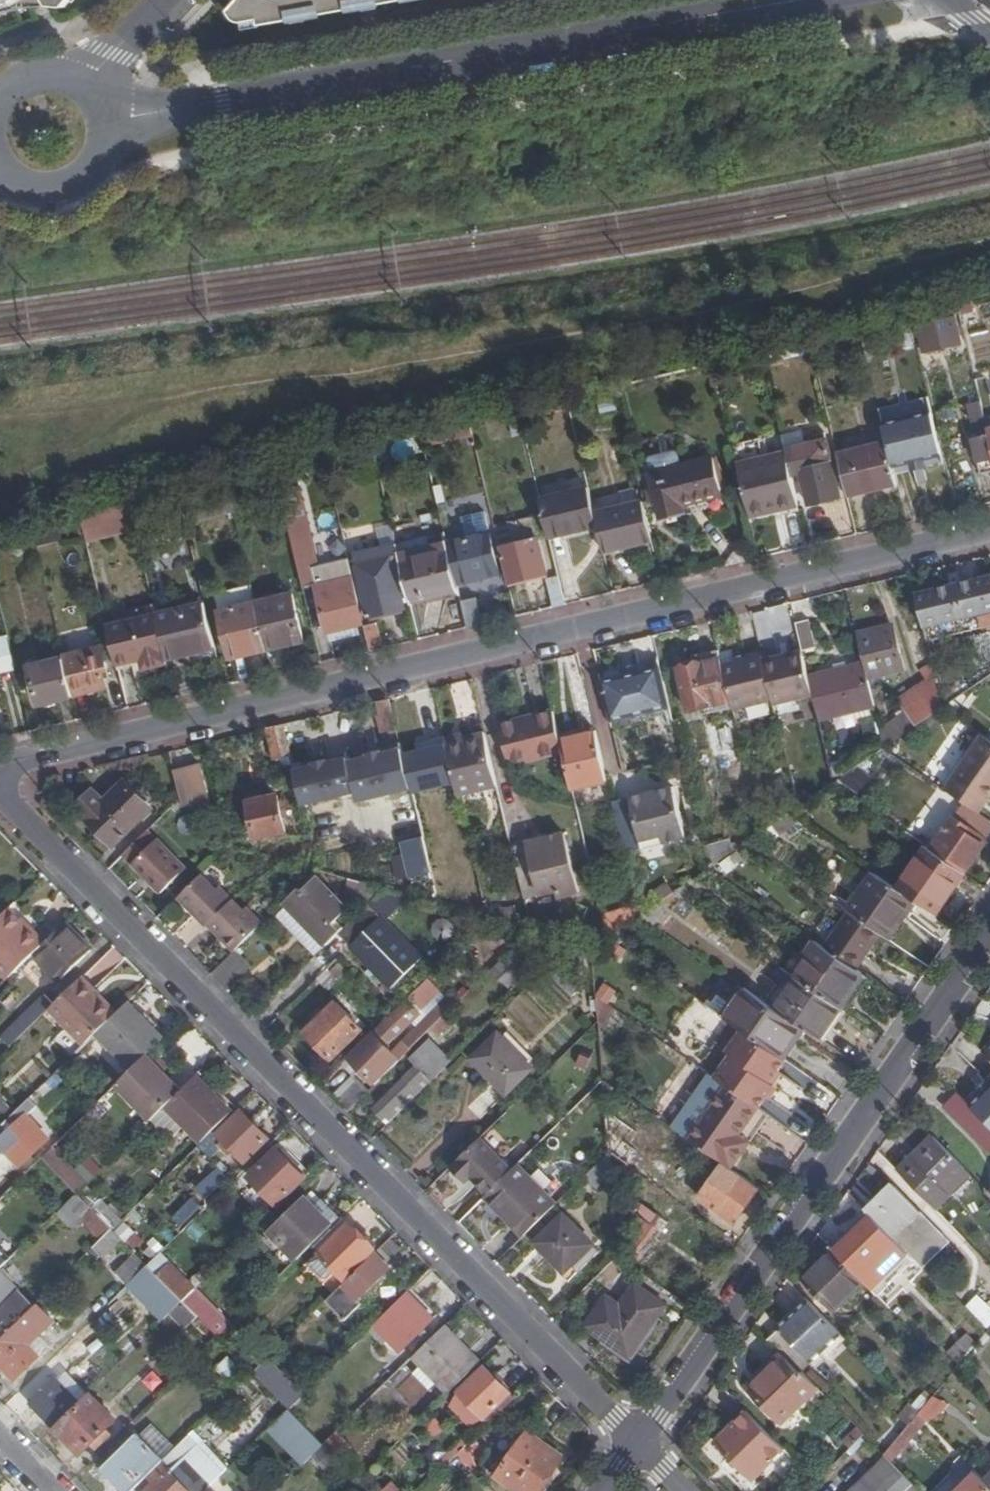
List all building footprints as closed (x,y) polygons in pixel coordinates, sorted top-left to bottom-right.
[(4,19),(1,12),(13,7),(16,10),(29,3),(30,5),(34,3),(40,0),(0,0),(0,21),(4,19)] [(51,14),(59,14),(67,15),(79,1),(81,0),(44,0),(51,14)] [(228,7),(235,20),(239,21),(243,22),(247,22),(257,20),(259,26),(279,22),(291,20),(291,15),(317,10),(319,15),(349,10),(348,5),(376,0),(378,4),(405,0),(236,0),(228,7)] [(981,319),(977,302),(958,307),(962,323),(981,319)] [(892,348),(916,343),(909,318),(887,323),(892,348)] [(954,320),(924,326),(926,338),(920,339),(923,355),(960,348),(954,320)] [(860,331),(841,336),(843,343),(862,339),(860,331)] [(830,339),(816,342),(817,349),(832,346),(830,339)] [(749,359),(732,363),(735,375),(752,371),(749,359)] [(972,408),(978,433),(981,432),(982,438),(974,439),(983,476),(989,474),(989,437),(989,432),(982,406),(972,408)] [(933,413),(883,425),(888,444),(894,469),(912,464),(925,461),(944,457),(933,413)] [(828,442),(787,451),(789,461),(792,473),(801,471),(810,507),(841,499),(828,442)] [(888,444),(839,456),(849,497),(898,486),(894,469),(888,444)] [(713,459),(651,474),(655,490),(650,491),(652,503),(657,502),(662,521),(686,516),(684,506),(721,496),(713,459)] [(752,522),(801,511),(792,473),(789,461),(740,473),(752,522)] [(925,461),(912,464),(913,471),(927,468),(925,461)] [(550,540),(599,529),(595,510),(589,485),(539,497),(550,540)] [(194,522),(237,513),(232,494),(190,503),(194,522)] [(606,553),(654,543),(643,500),(595,510),(599,529),(606,553)] [(86,531),(135,520),(131,504),(83,515),(86,531)] [(776,518),(783,548),(806,542),(799,513),(776,518)] [(470,541),(452,545),(461,583),(500,574),(491,536),(486,514),(465,519),(470,541)] [(309,527),(292,531),(305,589),(318,586),(322,585),(309,527)] [(540,541),(501,550),(510,583),(548,574),(540,541)] [(354,556),(370,619),(405,611),(401,591),(409,589),(401,558),(398,545),(354,556)] [(411,598),(459,586),(450,546),(401,558),(409,589),(411,598)] [(358,602),(360,602),(354,578),(322,585),(318,586),(329,634),(363,626),(358,602)] [(559,578),(547,581),(554,609),(566,606),(559,578)] [(989,609),(989,579),(983,580),(984,587),(960,593),(938,597),(937,591),(919,595),(925,624),(944,620),(945,627),(967,622),(989,616),(989,610),(989,609)] [(983,580),(958,586),(960,593),(984,587),(983,580)] [(960,593),(958,586),(937,591),(938,597),(960,593)] [(295,597),(258,605),(269,651),(306,642),(295,597)] [(478,600),(463,603),(470,629),(485,625),(478,600)] [(123,613),(125,622),(158,615),(156,605),(123,613)] [(233,660),(269,651),(258,605),(222,613),(233,660)] [(170,661),(216,649),(207,611),(160,622),(170,661)] [(125,622),(109,626),(118,666),(142,660),(144,670),(170,664),(170,661),(160,622),(158,615),(125,622)] [(969,630),(989,625),(989,616),(967,622),(969,630)] [(929,639),(969,630),(967,622),(945,627),(944,620),(925,624),(929,639)] [(895,623),(858,631),(866,662),(870,680),(905,672),(895,623)] [(379,625),(366,628),(372,652),(385,649),(379,625)] [(105,649),(66,657),(67,661),(76,698),(108,690),(104,674),(110,673),(105,649)] [(695,659),(697,668),(724,662),(721,653),(695,659)] [(805,653),(783,658),(784,664),(807,658),(805,653)] [(783,658),(765,663),(775,703),(776,707),(816,697),(811,676),(807,658),(784,664),(783,658)] [(765,663),(765,659),(725,669),(734,704),(736,713),(759,707),(775,703),(765,663)] [(40,706),(76,698),(67,661),(31,668),(40,706)] [(692,714),(734,704),(725,669),(724,662),(697,668),(681,671),(692,714)] [(822,723),(878,710),(870,680),(866,662),(811,676),(816,697),(822,723)] [(614,723),(674,709),(665,668),(604,682),(614,723)] [(912,712),(883,730),(887,749),(946,709),(938,678),(904,700),(912,712)] [(383,735),(400,732),(392,701),(379,704),(383,718),(380,719),(383,735)] [(762,719),(759,707),(736,713),(739,725),(762,719)] [(513,766),(566,753),(563,741),(557,714),(504,727),(513,766)] [(957,722),(925,770),(949,786),(980,738),(957,722)] [(277,759),(294,756),(286,726),(270,730),(277,759)] [(575,791),(609,783),(609,780),(597,733),(563,741),(566,753),(575,791)] [(465,736),(448,741),(450,750),(488,740),(487,735),(466,741),(465,736)] [(987,738),(949,792),(980,814),(989,800),(989,740),(987,738)] [(462,798),(500,788),(488,740),(450,750),(462,798)] [(372,759),(351,763),(358,793),(359,797),(413,784),(405,751),(385,756),(384,753),(371,756),(372,759)] [(298,772),(306,806),(358,793),(351,763),(350,760),(330,764),(330,762),(317,765),(318,767),(298,772)] [(203,761),(176,768),(184,804),(211,797),(203,761)] [(98,795),(80,811),(117,849),(155,812),(130,786),(108,807),(98,795)] [(674,787),(614,801),(626,852),(644,847),(642,840),(662,834),(663,841),(685,836),(674,787)] [(934,794),(908,828),(930,846),(957,812),(934,794)] [(280,798),(253,804),(261,837),(289,832),(280,798)] [(989,843),(989,821),(968,806),(957,820),(989,843)] [(936,850),(969,874),(989,844),(989,843),(957,820),(936,850)] [(188,869),(150,831),(124,856),(161,895),(188,869)] [(567,835),(515,849),(527,898),(560,889),(563,899),(581,894),(567,835)] [(427,841),(393,848),(399,878),(433,871),(427,841)] [(733,842),(707,847),(711,869),(736,852),(733,842)] [(939,917),(968,875),(931,849),(901,891),(915,900),(939,917)] [(889,940),(915,900),(901,891),(874,872),(848,911),(850,912),(882,935),(889,940)] [(211,924),(236,900),(223,887),(219,890),(204,875),(181,898),(209,927),(211,924)] [(286,903),(328,946),(342,933),(343,932),(335,924),(349,910),(319,878),(305,892),(301,888),(286,903)] [(383,915),(405,893),(388,888),(343,932),(342,933),(356,947),(354,948),(394,988),(425,958),(383,915)] [(211,924),(236,951),(265,923),(250,908),(247,911),(236,900),(211,924)] [(286,903),(275,914),(317,957),(328,946),(286,903)] [(12,978),(36,954),(47,943),(34,929),(32,932),(9,909),(0,918),(0,967),(12,978)] [(874,948),(882,935),(850,912),(826,948),(858,970),(869,956),(865,954),(871,946),(874,948)] [(91,952),(66,925),(47,943),(36,954),(61,981),(91,952)] [(551,951),(533,933),(497,969),(513,985),(551,951)] [(809,960),(796,977),(801,980),(843,1009),(866,975),(858,970),(826,948),(815,941),(804,957),(809,960)] [(869,956),(874,948),(871,946),(865,954),(869,956)] [(248,965),(236,951),(213,974),(226,987),(248,965)] [(30,966),(47,984),(56,976),(39,958),(30,966)] [(790,973),(778,990),(789,998),(801,980),(796,977),(790,973)] [(97,992),(84,978),(56,1005),(51,1010),(86,1047),(98,1036),(115,1019),(92,997),(97,992)] [(789,998),(779,1011),(803,1028),(821,1040),(843,1009),(801,980),(789,998)] [(783,1058),(803,1028),(779,1011),(768,1004),(747,989),(726,1019),(734,1024),(746,1033),(783,1058)] [(789,998),(778,990),(768,1004),(779,1011),(789,998)] [(119,1015),(97,992),(92,997),(115,1019),(119,1015)] [(3,1040),(12,1048),(51,1010),(56,1005),(48,996),(3,1040)] [(406,1043),(414,1051),(434,1031),(453,1012),(463,1003),(455,996),(406,1043)] [(167,1038),(132,1003),(119,1015),(115,1019),(98,1036),(133,1071),(149,1056),(167,1038)] [(409,1003),(352,1059),(374,1081),(397,1059),(387,1048),(421,1015),(409,1003)] [(364,1031),(338,1005),(308,1033),(334,1060),(364,1031)] [(460,1020),(453,1012),(434,1031),(441,1039),(460,1020)] [(734,1024),(719,1045),(732,1053),(746,1033),(734,1024)] [(535,1069),(501,1033),(474,1059),(508,1095),(535,1069)] [(732,1053),(737,1056),(775,1084),(790,1063),(783,1058),(746,1033),(732,1053)] [(429,1042),(411,1059),(419,1068),(375,1109),(387,1122),(448,1061),(429,1042)] [(732,1053),(719,1045),(701,1069),(712,1076),(719,1081),(737,1056),(732,1053)] [(183,1092),(149,1056),(133,1071),(119,1085),(134,1100),(132,1102),(152,1122),(168,1106),(183,1092)] [(775,1084),(737,1056),(719,1081),(728,1087),(762,1111),(779,1087),(775,1084)] [(823,1062),(819,1077),(849,1084),(853,1069),(823,1062)] [(692,1141),(728,1087),(719,1081),(712,1076),(675,1129),(692,1141)] [(234,1113),(198,1077),(183,1092),(168,1106),(204,1142),(223,1124),(234,1113)] [(967,1102),(989,1126),(989,1079),(967,1102)] [(360,1084),(340,1103),(350,1114),(369,1095),(360,1084)] [(728,1087),(692,1141),(726,1164),(735,1170),(747,1154),(737,1146),(743,1138),(762,1111),(728,1087)] [(959,1094),(946,1107),(978,1140),(989,1129),(989,1126),(967,1102),(959,1094)] [(22,1166),(49,1140),(28,1118),(38,1109),(31,1101),(9,1123),(0,1131),(0,1154),(3,1157),(10,1152),(22,1166)] [(642,1132),(609,1109),(613,1153),(645,1175),(653,1162),(632,1147),(642,1132)] [(228,1128),(223,1124),(204,1142),(200,1146),(212,1159),(228,1143),(247,1161),(269,1140),(243,1114),(228,1128)] [(513,1172),(483,1138),(452,1168),(466,1183),(472,1178),(488,1196),(513,1172)] [(743,1138),(737,1146),(747,1154),(753,1145),(743,1138)] [(946,1190),(967,1170),(935,1138),(899,1171),(936,1209),(951,1195),(946,1190)] [(105,1170),(92,1153),(79,1162),(64,1143),(49,1154),(76,1191),(105,1170)] [(280,1150),(251,1178),(278,1205),(308,1179),(280,1150)] [(599,1190),(615,1176),(613,1153),(587,1178),(599,1190)] [(615,1183),(645,1175),(613,1153),(615,1176),(615,1183)] [(736,1222),(760,1188),(735,1170),(726,1164),(702,1199),(736,1222)] [(488,1196),(527,1236),(557,1206),(519,1166),(513,1172),(488,1196)] [(209,1197),(230,1179),(220,1168),(199,1185),(209,1197)] [(896,1185),(868,1211),(870,1213),(916,1260),(926,1270),(952,1245),(896,1185)] [(90,1228),(103,1242),(114,1231),(78,1195),(71,1202),(93,1225),(90,1228)] [(624,1205),(618,1214),(619,1222),(632,1233),(635,1227),(639,1230),(626,1248),(642,1260),(669,1222),(635,1197),(627,1208),(624,1205)] [(262,1249),(286,1274),(335,1225),(316,1206),(308,1198),(275,1232),(276,1234),(262,1249)] [(322,1201),(316,1206),(335,1225),(340,1220),(322,1201)] [(916,1260),(870,1213),(837,1243),(832,1248),(836,1252),(848,1264),(852,1260),(864,1249),(876,1261),(885,1252),(893,1260),(867,1284),(890,1307),(902,1296),(891,1283),(916,1260)] [(596,1246),(568,1217),(539,1245),(568,1273),(596,1246)] [(376,1251),(351,1226),(337,1239),(320,1254),(336,1270),(346,1281),(376,1251)] [(109,1257),(125,1242),(114,1231),(103,1242),(99,1246),(109,1257)] [(314,1248),(320,1254),(337,1239),(331,1232),(314,1248)] [(0,1272),(13,1260),(0,1247),(0,1272)] [(848,1264),(836,1252),(807,1281),(835,1311),(865,1282),(848,1264)] [(336,1270),(320,1254),(311,1263),(323,1277),(330,1276),(336,1270)] [(119,1274),(130,1285),(149,1266),(138,1255),(119,1274)] [(390,1270),(376,1255),(329,1302),(347,1321),(363,1305),(359,1301),(390,1270)] [(171,1261),(157,1274),(185,1303),(199,1289),(171,1261)] [(36,1308),(20,1292),(0,1272),(0,1343),(36,1308)] [(609,1296),(589,1327),(632,1357),(669,1307),(638,1285),(625,1307),(609,1296)] [(235,1324),(199,1289),(185,1303),(220,1338),(235,1324)] [(433,1320),(407,1294),(378,1322),(404,1349),(433,1320)] [(813,1304),(773,1340),(771,1342),(788,1359),(802,1374),(804,1372),(831,1347),(844,1335),(813,1304)] [(36,1308),(0,1343),(0,1364),(17,1381),(40,1358),(29,1347),(53,1322),(37,1306),(36,1308)] [(966,1354),(985,1334),(975,1325),(956,1345),(966,1354)] [(417,1356),(452,1392),(483,1361),(448,1326),(417,1356)] [(836,1352),(849,1340),(844,1335),(831,1347),(836,1352)] [(785,1425),(822,1390),(804,1372),(802,1374),(788,1359),(765,1379),(764,1377),(751,1388),(785,1425)] [(303,1397),(269,1361),(255,1374),(290,1410),(303,1397)] [(487,1369),(461,1394),(487,1421),(513,1395),(487,1369)] [(34,1406),(57,1429),(82,1405),(59,1381),(34,1406)] [(118,1421),(92,1394),(82,1405),(57,1429),(83,1455),(118,1421)] [(270,1428),(303,1465),(325,1445),(292,1408),(270,1428)] [(752,1482),(786,1450),(748,1411),(716,1443),(731,1459),(733,1456),(740,1463),(737,1465),(752,1482)] [(892,1462),(928,1421),(921,1414),(887,1456),(891,1460),(892,1462)] [(858,1426),(844,1440),(855,1451),(869,1437),(858,1426)] [(352,1447),(339,1433),(328,1444),(341,1458),(352,1447)] [(499,1478),(519,1490),(541,1490),(564,1458),(531,1434),(499,1478)] [(129,1490),(136,1490),(137,1490),(165,1462),(139,1435),(106,1468),(129,1490)] [(185,1443),(165,1462),(137,1490),(192,1490),(174,1472),(194,1452),(185,1443)] [(326,1477),(341,1461),(326,1446),(310,1461),(326,1477)] [(979,1463),(987,1473),(989,1471),(989,1455),(979,1463)] [(916,1486),(892,1462),(891,1460),(857,1490),(910,1490),(916,1486)] [(450,1465),(437,1478),(445,1486),(440,1490),(463,1490),(469,1485),(450,1465)] [(961,1490),(989,1490),(989,1483),(989,1482),(979,1473),(961,1490)] [(395,1480),(383,1490),(405,1490),(395,1480)]
